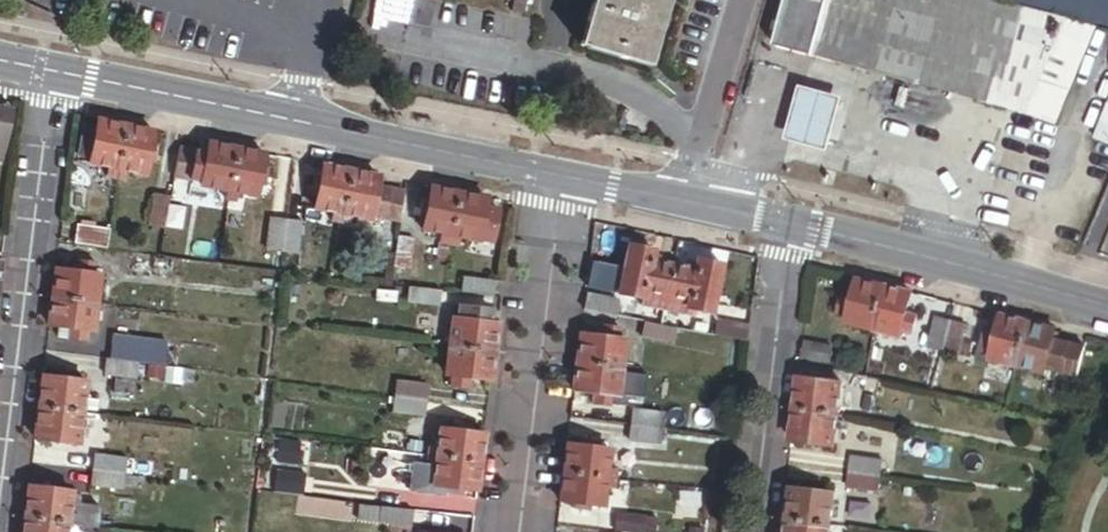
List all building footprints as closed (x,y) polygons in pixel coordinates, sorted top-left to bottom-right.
[(660,0),(584,0),(573,36),(642,57),(660,0)] [(1061,15),(1003,0),(777,0),(768,40),(1022,107),(1061,15)] [(1107,23),(1107,0),(1020,0),(1107,23)] [(1052,117),(1091,22),(1061,15),(1022,107),(1052,117)] [(822,147),(837,92),(793,80),(777,135),(822,147)] [(1090,132),(1107,139),(1107,90),(1090,132)] [(12,111),(0,108),(0,162),(2,162),(12,111)] [(116,176),(127,124),(98,118),(96,126),(82,123),(76,154),(90,157),(90,162),(109,165),(107,174),(116,176)] [(155,162),(159,145),(153,144),(156,130),(127,124),(116,176),(126,178),(128,170),(147,174),(150,161),(155,162)] [(266,184),(269,167),(264,166),(266,151),(211,142),(209,153),(198,152),(199,150),(181,147),(176,180),(219,187),(218,197),(238,201),(239,192),(257,195),(259,183),(266,184)] [(398,224),(404,191),(386,188),(386,189),(376,187),(379,174),(324,164),(321,177),(316,176),(313,192),(318,193),(315,207),(334,210),(332,220),(351,224),(353,215),(398,224)] [(493,240),(499,208),(485,206),(487,196),(432,186),(429,200),(423,198),(420,214),(425,216),(424,228),(441,232),(436,261),(446,263),(449,244),(460,244),(460,236),(478,239),(479,237),(493,240)] [(166,223),(171,191),(154,188),(149,219),(166,223)] [(283,253),(286,220),(270,218),(267,251),(283,253)] [(298,254),(301,221),(286,220),(283,253),(298,254)] [(102,248),(104,229),(77,225),(74,245),(102,248)] [(410,268),(413,238),(398,237),(395,266),(410,268)] [(662,307),(672,263),(655,259),(657,248),(630,242),(619,292),(644,298),(643,303),(662,307)] [(714,312),(725,263),(699,257),(696,268),(672,263),(662,307),(689,313),(691,307),(714,312)] [(97,303),(101,273),(95,272),(96,262),(78,260),(77,271),(56,268),(52,297),(97,303)] [(493,293),(495,281),(463,277),(461,289),(493,293)] [(913,331),(918,314),(906,311),(912,290),(859,277),(854,299),(843,296),(839,312),(848,315),(846,322),(900,336),(902,328),(913,331)] [(438,302),(440,287),(408,283),(406,298),(438,302)] [(118,305),(119,293),(105,291),(104,304),(118,305)] [(616,315),(618,299),(585,293),(584,309),(616,315)] [(94,328),(97,303),(52,297),(49,323),(60,324),(58,335),(87,338),(88,328),(94,328)] [(117,314),(118,305),(104,304),(103,312),(117,314)] [(492,379),(499,322),(490,321),(492,311),(461,307),(460,319),(452,318),(445,373),(453,374),(452,384),(468,386),(469,376),(492,379)] [(1017,365),(1029,320),(1002,313),(997,335),(987,332),(983,349),(993,351),(991,358),(1017,365)] [(943,353),(951,321),(935,317),(927,349),(943,353)] [(747,340),(748,323),(716,318),(714,334),(747,340)] [(674,341),(677,326),(643,320),(640,335),(674,341)] [(1077,377),(1085,344),(1054,336),(1056,327),(1029,320),(1017,365),(1044,372),(1045,369),(1077,377)] [(957,357),(966,325),(951,321),(943,353),(957,357)] [(620,394),(627,338),(619,337),(621,327),(605,325),(603,336),(582,333),(575,388),(597,391),(596,401),(611,403),(613,393),(620,394)] [(144,361),(146,343),(114,339),(112,358),(138,361),(144,361)] [(827,364),(829,343),(804,340),(802,358),(827,364)] [(137,375),(138,361),(112,358),(106,357),(104,371),(137,375)] [(80,441),(87,380),(43,375),(35,436),(80,441)] [(428,398),(430,381),(395,377),(393,394),(428,398)] [(840,413),(844,383),(800,377),(792,439),(836,445),(838,427),(855,430),(857,415),(840,413)] [(426,414),(428,398),(393,394),(391,410),(426,414)] [(663,426),(665,411),(632,407),(630,422),(663,426)] [(661,441),(663,426),(630,422),(628,437),(661,441)] [(482,460),(485,434),(471,432),(472,425),(454,423),(454,429),(440,427),(438,446),(429,445),(428,454),(482,460)] [(616,488),(619,469),(610,468),(612,449),(597,447),(598,440),(582,438),(581,446),(568,444),(561,499),(575,501),(574,506),(590,508),(591,502),(606,504),(608,486),(616,488)] [(296,462),(299,441),(282,439),(280,460),(296,462)] [(125,472),(127,456),(94,452),(92,468),(125,472)] [(882,473),(884,457),(850,453),(848,469),(882,473)] [(478,488),(482,460),(428,454),(426,465),(415,463),(412,490),(447,495),(447,492),(464,494),(465,487),(478,488)] [(123,487),(125,472),(92,468),(90,483),(123,487)] [(304,491),(306,472),(279,468),(276,488),(304,491)] [(880,488),(882,473),(848,469),(847,484),(880,488)] [(101,525),(104,501),(79,498),(79,494),(73,493),(74,491),(30,485),(26,516),(70,521),(101,525)] [(830,493),(786,487),(780,531),(825,531),(830,493)] [(411,528),(414,511),(359,504),(357,521),(411,528)] [(70,521),(26,516),(24,531),(69,531),(70,521)]
